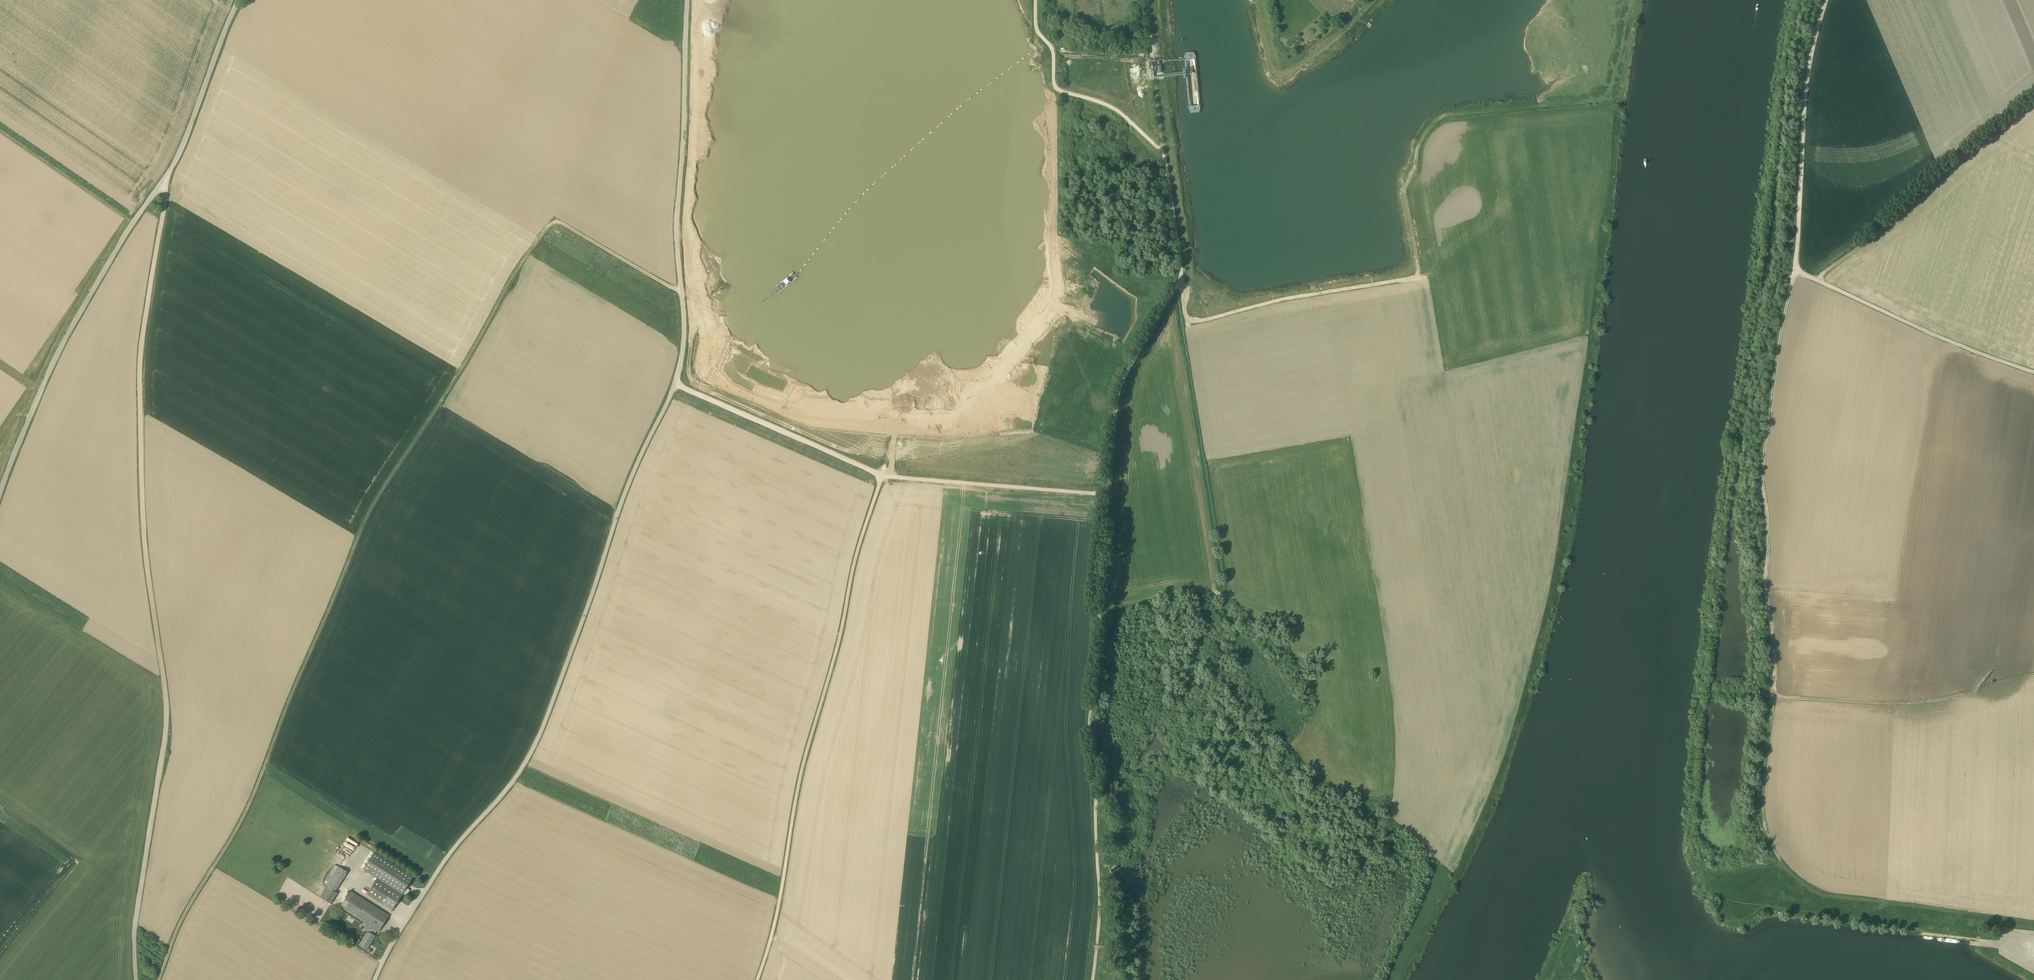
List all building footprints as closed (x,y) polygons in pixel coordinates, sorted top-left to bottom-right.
[(393,910),(413,878),(375,853),(364,870),(377,878),(367,894),(393,910)] [(339,867),(335,864),(323,884),(326,886),(319,897),(330,904),(337,893),(335,892),(348,872),(339,867)] [(379,932),(389,916),(350,891),(340,907),(366,923),(370,926),(367,931),(368,932),(359,945),(367,950),(375,936),(374,936),(377,930),(379,932)]
